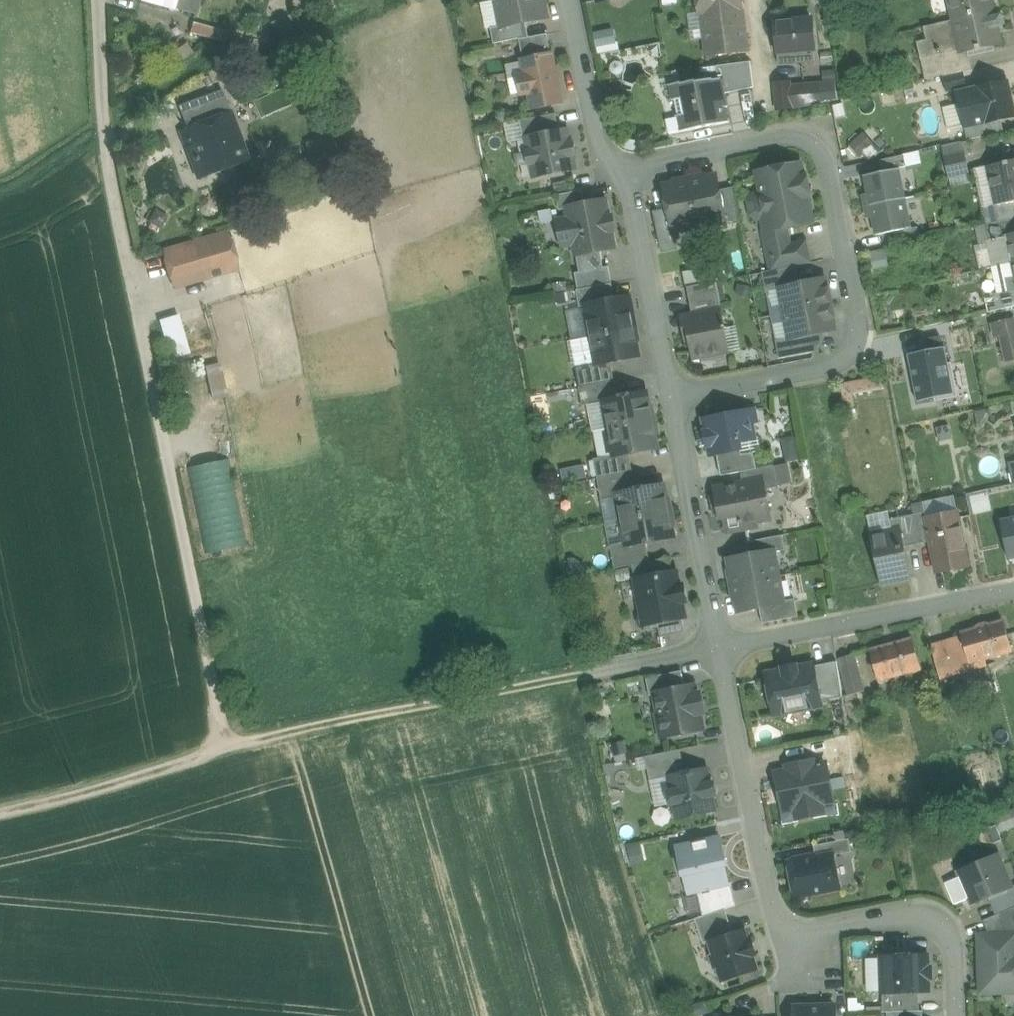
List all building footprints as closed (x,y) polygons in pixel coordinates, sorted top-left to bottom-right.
[(178,0),(147,0),(176,8),(178,0)] [(176,8),(195,13),(199,0),(178,0),(176,8)] [(495,0),(501,27),(501,28),(526,23),(548,18),(544,0),(497,0),(495,0)] [(698,15),(700,15),(703,35),(705,56),(749,51),(743,0),(696,0),(698,15)] [(954,20),(994,12),(991,0),(950,0),(954,20)] [(994,12),(954,20),(957,33),(956,34),(959,51),(960,53),(968,51),(978,49),(978,50),(1001,45),(997,27),(995,17),(994,12)] [(1001,15),(995,17),(997,27),(1003,26),(1001,15)] [(812,19),(775,22),(778,53),(796,51),(815,49),(812,19)] [(954,20),(934,25),(940,51),(935,52),(936,55),(941,55),(959,51),(956,34),(957,33),(954,20)] [(214,28),(193,22),(190,33),(211,39),(214,28)] [(526,23),(501,28),(501,27),(491,29),(494,44),(510,41),(519,39),(520,40),(529,38),(526,23)] [(934,25),(914,30),(921,59),(936,55),(935,52),(940,51),(934,25)] [(597,48),(616,46),(614,29),(594,32),(597,48)] [(529,38),(520,40),(520,41),(524,61),(551,56),(547,34),(529,38)] [(815,49),(796,51),(797,63),(816,62),(815,49)] [(796,51),(778,53),(779,65),(797,63),(796,51)] [(959,51),(941,55),(946,76),(972,70),(968,51),(960,53),(959,51)] [(551,56),(524,61),(527,75),(518,77),(522,94),(530,92),(533,107),(561,101),(552,55),(551,56)] [(936,55),(921,59),(926,80),(946,76),(941,55),(936,55)] [(750,62),(717,66),(718,79),(720,95),(725,94),(754,88),(750,62)] [(964,73),(943,77),(943,78),(945,89),(946,91),(967,87),(964,73)] [(943,78),(923,83),(925,93),(945,89),(943,78)] [(711,79),(696,82),(696,81),(682,84),(682,83),(670,85),(673,101),(675,100),(681,132),(729,122),(726,108),(728,107),(725,94),(720,95),(718,79),(712,80),(711,79)] [(805,85),(791,86),(790,82),(775,83),(777,110),(792,108),(792,109),(820,103),(818,92),(818,91),(805,92),(805,86),(805,85)] [(957,93),(959,103),(965,128),(1001,120),(1013,117),(1013,110),(1008,82),(957,93)] [(836,83),(805,86),(805,92),(818,91),(818,92),(837,90),(836,83)] [(837,90),(818,92),(820,103),(830,101),(838,100),(837,90)] [(178,108),(187,129),(231,113),(223,92),(178,108)] [(248,160),(231,113),(187,129),(180,132),(198,179),(225,169),(232,166),(248,160)] [(556,114),(521,121),(524,140),(528,139),(528,138),(559,132),(556,114)] [(1001,120),(965,128),(967,140),(1004,133),(1001,120)] [(559,132),(528,138),(528,139),(530,152),(527,153),(529,165),(533,164),(535,177),(575,169),(572,156),(576,155),(573,143),(570,144),(567,130),(559,132)] [(848,144),(857,157),(874,144),(865,132),(848,144)] [(962,142),(942,146),(944,157),(965,153),(962,142)] [(965,153),(944,157),(949,178),(969,173),(965,153)] [(880,161),(882,172),(898,169),(906,167),(903,156),(880,161)] [(988,166),(997,205),(1013,202),(1013,201),(1013,160),(988,166)] [(761,171),(757,172),(761,192),(752,194),(747,201),(750,215),(758,220),(766,219),(769,229),(769,231),(789,227),(812,222),(807,196),(810,195),(809,194),(807,194),(804,179),(806,179),(806,177),(803,178),(800,163),(761,171)] [(232,166),(225,169),(229,180),(236,177),(232,166)] [(984,208),(997,205),(988,166),(975,169),(984,208)] [(904,199),(898,169),(882,172),(865,176),(869,200),(864,201),(865,207),(904,199)] [(716,176),(689,181),(698,225),(723,220),(724,220),(719,190),(716,176)] [(689,181),(664,186),(668,210),(673,230),(674,230),(698,225),(689,181)] [(733,188),(719,190),(724,220),(723,220),(724,226),(740,223),(733,188)] [(582,191),(556,196),(560,211),(568,209),(567,208),(585,204),(582,191)] [(910,229),(904,199),(865,207),(866,213),(871,212),(877,235),(894,232),(910,229)] [(585,204),(567,208),(568,209),(570,219),(558,222),(563,246),(574,244),(576,255),(601,251),(614,248),(605,200),(585,204)] [(997,205),(984,208),(984,213),(987,224),(1013,219),(1013,205),(1013,202),(997,205)] [(668,210),(654,213),(661,249),(677,246),(674,230),(673,230),(668,210)] [(984,225),(988,241),(1006,237),(1006,235),(1013,233),(1013,219),(987,224),(984,225)] [(984,225),(976,227),(979,243),(981,245),(983,246),(986,247),(989,246),(988,241),(984,225)] [(789,227),(769,231),(769,229),(763,231),(769,260),(774,258),(777,270),(796,266),(812,263),(807,239),(792,243),(789,227)] [(917,227),(910,229),(894,232),(897,244),(920,239),(917,227)] [(227,234),(163,253),(174,287),(237,268),(227,234)] [(1006,237),(988,241),(989,246),(991,254),(990,254),(991,257),(993,267),(1012,263),(1006,237)] [(601,251),(576,255),(580,272),(604,268),(601,251)] [(998,293),(1008,291),(1006,279),(1013,277),(1013,271),(1012,263),(993,267),(992,267),(998,293)] [(796,266),(777,270),(762,273),(766,292),(780,289),(780,288),(799,284),(796,266)] [(580,272),(575,273),(578,290),(612,284),(609,267),(604,268),(580,272)] [(1006,279),(1008,291),(1013,289),(1013,277),(1006,279)] [(799,284),(780,288),(780,289),(785,313),(832,304),(829,290),(827,290),(825,284),(820,280),(799,284)] [(687,288),(692,315),(720,310),(720,311),(722,311),(717,282),(687,287),(687,288)] [(578,290),(577,290),(580,308),(586,307),(586,305),(615,300),(612,284),(578,290)] [(998,293),(1002,309),(1013,306),(1013,289),(1008,291),(998,293)] [(615,300),(586,305),(586,307),(592,336),(634,328),(631,315),(634,315),(631,297),(615,300)] [(832,304),(785,313),(790,338),(790,339),(809,335),(826,332),(830,331),(834,325),(832,319),(834,318),(832,304)] [(570,337),(587,335),(584,308),(567,310),(570,337)] [(728,352),(720,311),(720,310),(692,315),(682,317),(687,340),(691,340),(694,358),(728,352)] [(162,318),(172,356),(190,351),(179,313),(162,318)] [(993,328),(996,343),(1002,341),(1007,362),(1013,361),(1013,323),(993,328)] [(634,328),(592,336),(597,363),(597,365),(611,362),(639,357),(634,328)] [(809,335),(812,353),(820,351),(827,336),(826,332),(809,335)] [(809,335),(790,339),(790,338),(775,341),(779,359),(812,353),(809,335)] [(592,336),(570,341),(576,368),(597,363),(592,336)] [(927,339),(929,351),(943,348),(940,336),(927,339)] [(945,347),(943,348),(929,351),(908,355),(917,402),(955,395),(945,347)] [(597,363),(576,368),(579,388),(615,381),(611,362),(597,365),(597,363)] [(884,376),(840,385),(845,412),(857,409),(854,395),(887,388),(884,376)] [(615,381),(579,388),(583,406),(604,402),(604,401),(618,398),(615,381)] [(618,398),(604,401),(604,402),(610,429),(653,420),(651,409),(651,407),(649,407),(646,393),(618,398)] [(732,412),(721,414),(722,416),(704,420),(707,432),(705,432),(705,433),(707,445),(707,446),(709,446),(711,455),(717,454),(740,449),(739,442),(755,439),(749,411),(732,414),(732,412)] [(653,420),(610,429),(615,455),(615,457),(629,454),(657,449),(654,434),(655,434),(653,420)] [(740,449),(717,454),(721,476),(741,472),(757,469),(756,464),(753,453),(742,455),(740,449)] [(629,454),(615,457),(615,455),(594,459),(597,478),(633,471),(629,454)] [(773,460),(756,464),(757,469),(774,466),(773,460)] [(233,463),(187,472),(204,555),(250,545),(233,463)] [(757,469),(741,472),(743,484),(763,480),(764,490),(778,487),(774,466),(757,469)] [(633,471),(597,478),(602,501),(618,498),(617,493),(636,490),(633,471)] [(743,484),(715,489),(721,517),(723,516),(726,528),(727,534),(744,531),(742,524),(770,518),(764,490),(763,480),(743,484)] [(636,490),(617,493),(618,498),(622,520),(671,511),(670,504),(668,504),(664,484),(636,490)] [(1003,559),(1013,557),(1013,508),(995,511),(1003,559)] [(671,511),(622,520),(626,543),(627,547),(647,543),(674,538),(670,518),(672,517),(671,511)] [(926,512),(913,515),(919,544),(931,542),(926,518),(927,518),(926,512)] [(927,518),(926,518),(931,542),(937,573),(968,567),(957,512),(927,518)] [(913,515),(889,519),(892,531),(899,530),(903,547),(919,544),(913,515)] [(892,531),(870,535),(880,584),(909,578),(903,547),(899,530),(892,531)] [(782,536),(747,542),(750,556),(773,552),(774,553),(785,550),(782,536)] [(647,543),(627,547),(626,543),(610,546),(615,569),(632,565),(650,562),(647,543)] [(750,556),(729,560),(731,572),(734,586),(778,577),(774,553),(773,552),(750,556)] [(650,562),(632,565),(635,579),(670,573),(668,558),(650,562)] [(670,573),(635,579),(642,615),(639,620),(640,626),(645,629),(651,628),(654,624),(657,623),(682,618),(685,617),(682,602),(686,601),(683,586),(679,587),(676,572),(670,573)] [(778,577),(734,586),(739,612),(760,608),(783,603),(783,601),(778,577)] [(795,599),(783,601),(783,603),(760,608),(763,624),(798,617),(795,599)] [(682,618),(657,623),(660,637),(685,633),(682,618)] [(1003,620),(960,632),(962,636),(946,641),(955,675),(971,670),(970,664),(1012,652),(1003,620)] [(912,638),(869,650),(878,682),(921,669),(912,638)] [(946,641),(931,645),(940,679),(955,675),(946,641)] [(854,655),(839,659),(849,695),(864,691),(854,655)] [(784,670),(766,674),(774,715),(822,706),(813,664),(797,668),(796,665),(783,668),(784,670)] [(682,671),(646,678),(650,696),(656,695),(655,693),(685,687),(682,671)] [(685,687),(655,693),(656,695),(660,714),(658,714),(662,737),(682,733),(683,737),(698,734),(697,730),(703,729),(700,714),(704,713),(700,694),(696,695),(694,686),(685,687)] [(681,750),(645,757),(650,781),(670,777),(686,773),(681,750)] [(812,762),(789,766),(790,771),(777,773),(784,810),(797,808),(799,818),(822,813),(821,803),(833,801),(826,764),(813,766),(812,762)] [(686,773),(670,777),(672,791),(668,792),(671,804),(675,803),(678,818),(715,810),(712,796),(716,795),(713,783),(709,784),(707,769),(686,773)] [(720,837),(709,839),(676,847),(688,894),(698,891),(729,883),(724,866),(726,865),(720,837)] [(849,839),(814,846),(816,858),(833,854),(834,856),(852,852),(849,839)] [(816,858),(788,863),(795,897),(840,888),(834,856),(833,854),(816,858)] [(998,855),(959,871),(972,903),(1006,889),(1011,887),(998,855)] [(698,891),(703,916),(725,909),(736,906),(729,883),(698,891)] [(1013,908),(984,921),(989,935),(1013,934),(1013,908)] [(703,916),(695,919),(703,943),(708,942),(708,941),(733,932),(725,909),(703,916)] [(733,932),(708,941),(708,942),(712,954),(709,955),(714,970),(717,969),(721,982),(759,970),(755,957),(757,956),(753,941),(750,942),(745,928),(733,932)] [(980,935),(982,992),(1013,991),(1013,934),(989,935),(980,935)] [(928,955),(881,957),(883,993),(919,991),(929,991),(929,981),(931,978),(931,968),(928,966),(928,955)] [(919,991),(883,993),(883,1013),(887,1012),(923,1011),(920,1011),(919,991)] [(794,1007),(794,1015),(835,1015),(835,1006),(794,1007)]
